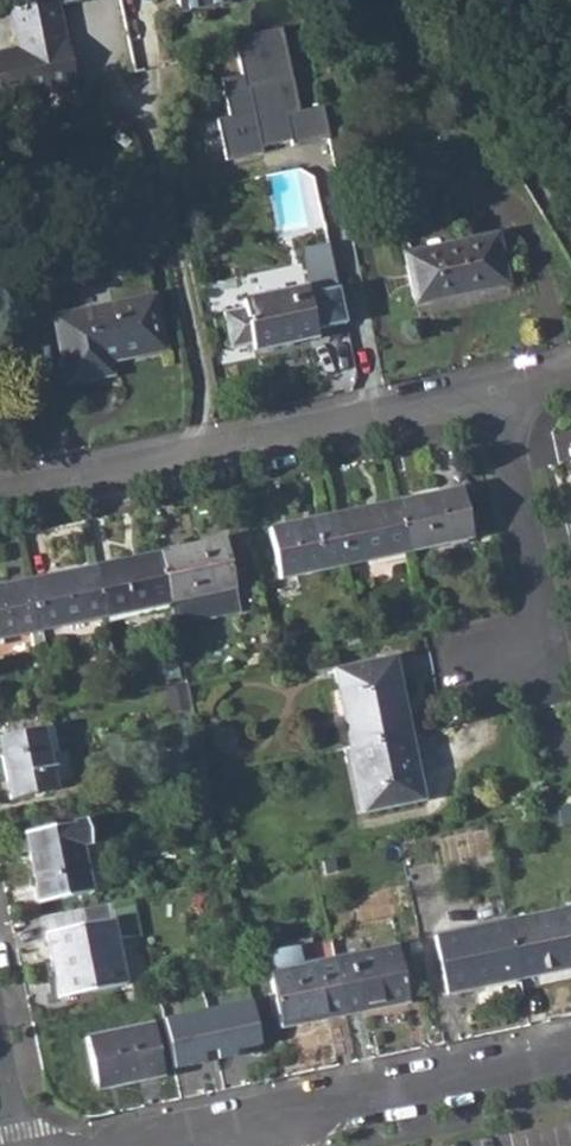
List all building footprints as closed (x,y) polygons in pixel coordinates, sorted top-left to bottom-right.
[(63,39),(55,1),(61,0),(7,0),(18,49),(0,53),(0,86),(6,89),(46,81),(54,86),(71,82),(65,51),(59,52),(57,40),(63,39)] [(63,39),(97,32),(90,0),(61,0),(55,1),(63,39)] [(180,12),(229,1),(228,0),(177,0),(180,12)] [(219,118),(227,158),(331,136),(323,98),(301,102),(284,24),(230,35),(237,70),(220,74),(229,116),(219,118)] [(46,81),(6,89),(7,95),(54,86),(46,81)] [(403,255),(415,307),(509,284),(496,232),(403,255)] [(249,342),(251,351),(315,336),(314,328),(335,323),(328,288),(307,292),(305,285),(240,300),(242,307),(222,312),(230,346),(249,342)] [(53,315),(67,383),(102,376),(99,362),(165,348),(153,294),(53,315)] [(397,500),(407,549),(472,535),(462,487),(397,500)] [(333,515),(344,563),(407,549),(397,500),(333,515)] [(268,529),(279,577),(344,563),(333,515),(268,529)] [(161,553),(171,601),(232,588),(222,539),(161,553)] [(97,567),(107,615),(171,601),(161,553),(97,567)] [(31,582),(42,630),(107,615),(97,567),(31,582)] [(42,630),(31,582),(31,580),(0,586),(0,639),(42,630)] [(333,670),(349,749),(411,735),(394,656),(333,670)] [(54,725),(50,708),(0,719),(0,737),(54,725)] [(12,799),(57,790),(48,753),(59,751),(54,725),(0,737),(0,742),(12,799)] [(349,749),(363,812),(425,799),(411,735),(349,749)] [(29,848),(41,903),(91,893),(80,840),(89,838),(85,821),(26,834),(27,838),(20,839),(22,849),(29,848)] [(521,977),(570,967),(570,907),(510,920),(511,926),(521,977)] [(48,937),(61,1000),(127,986),(113,922),(48,937)] [(521,977),(511,926),(438,942),(450,993),(521,977)] [(334,957),(346,1014),(409,1001),(397,944),(334,957)] [(270,971),(283,1028),(346,1014),(334,957),(270,971)] [(261,1049),(248,998),(153,1021),(166,1073),(261,1049)] [(72,1040),(82,1086),(115,1079),(116,1084),(166,1073),(153,1021),(72,1040)]
